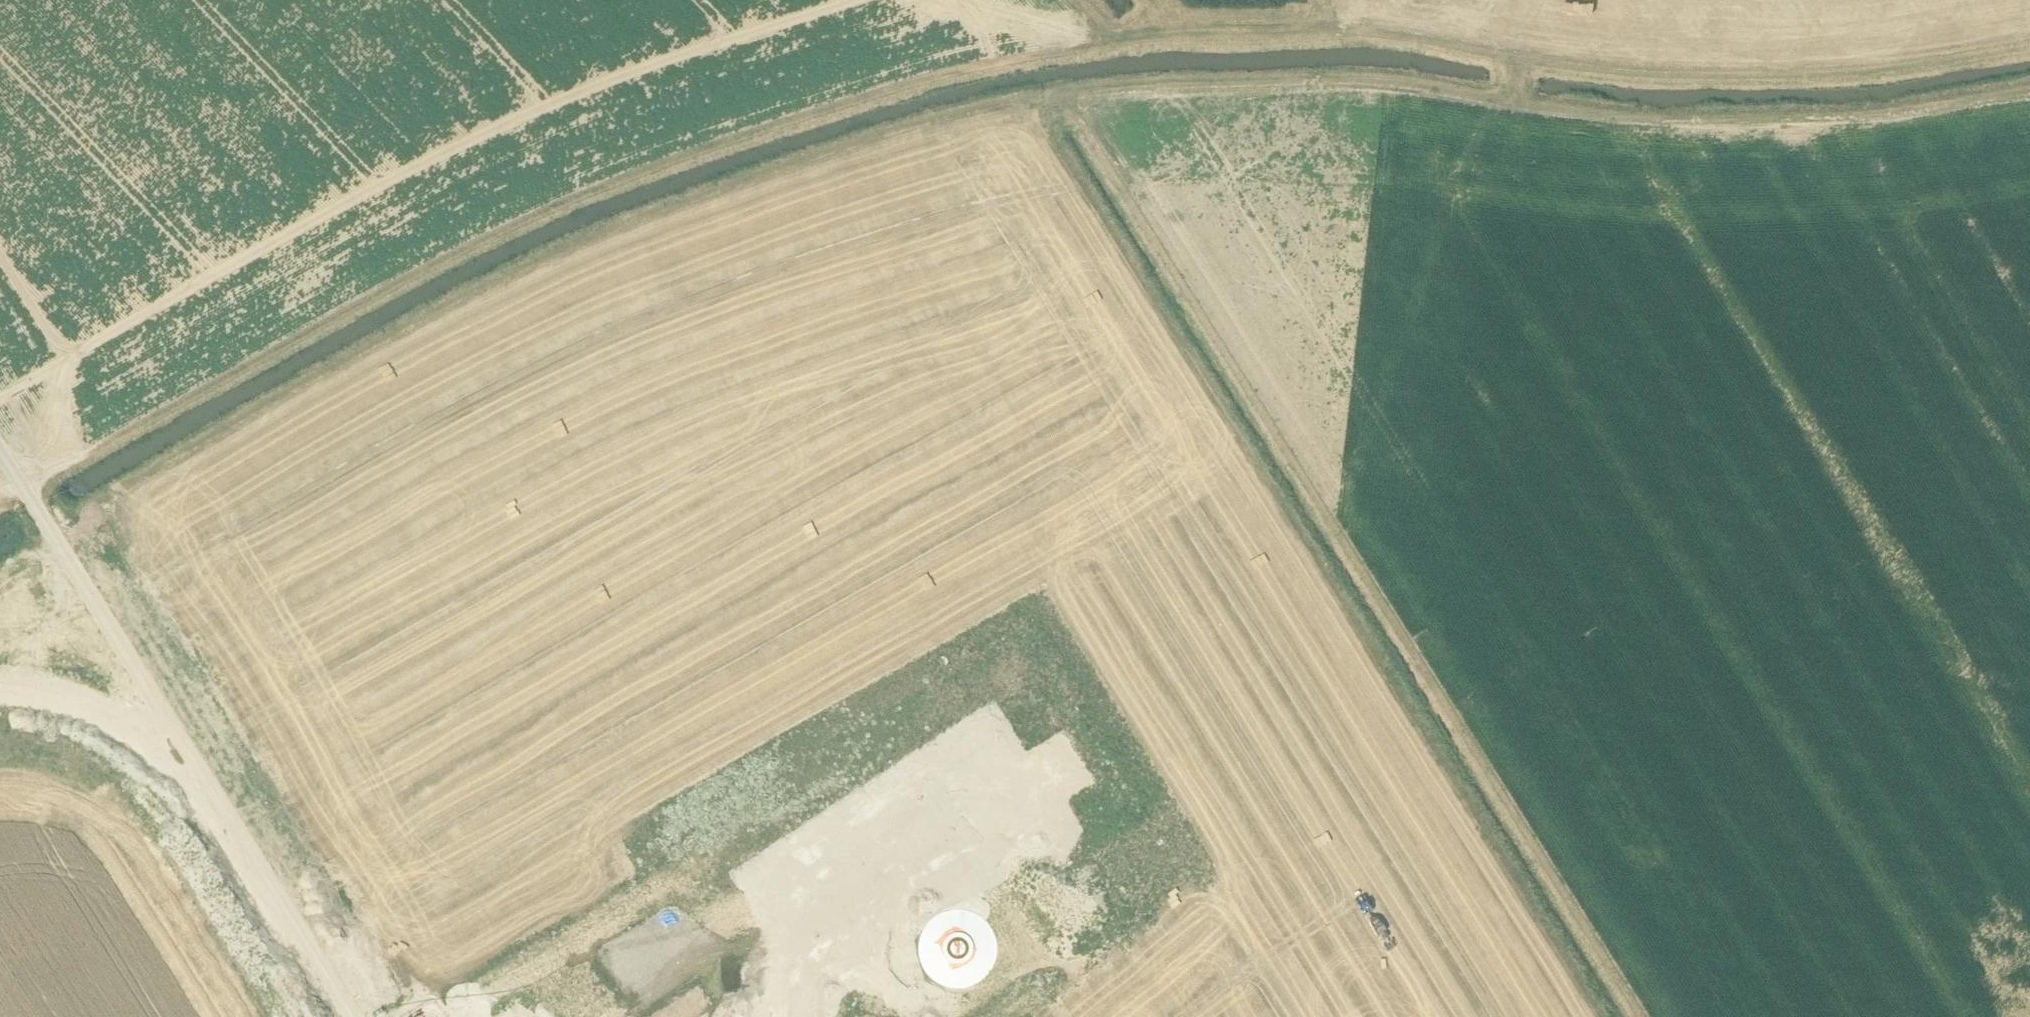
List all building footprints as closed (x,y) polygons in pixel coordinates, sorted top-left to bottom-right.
[(944,944),(943,949),(944,954),(946,958),(949,961),(953,963),(958,964),(963,963),(967,961),(971,958),(973,954),(974,949),(973,944),(971,940),(967,936),(963,934),(958,934),(953,934),(949,936),(946,940),(944,944)]
